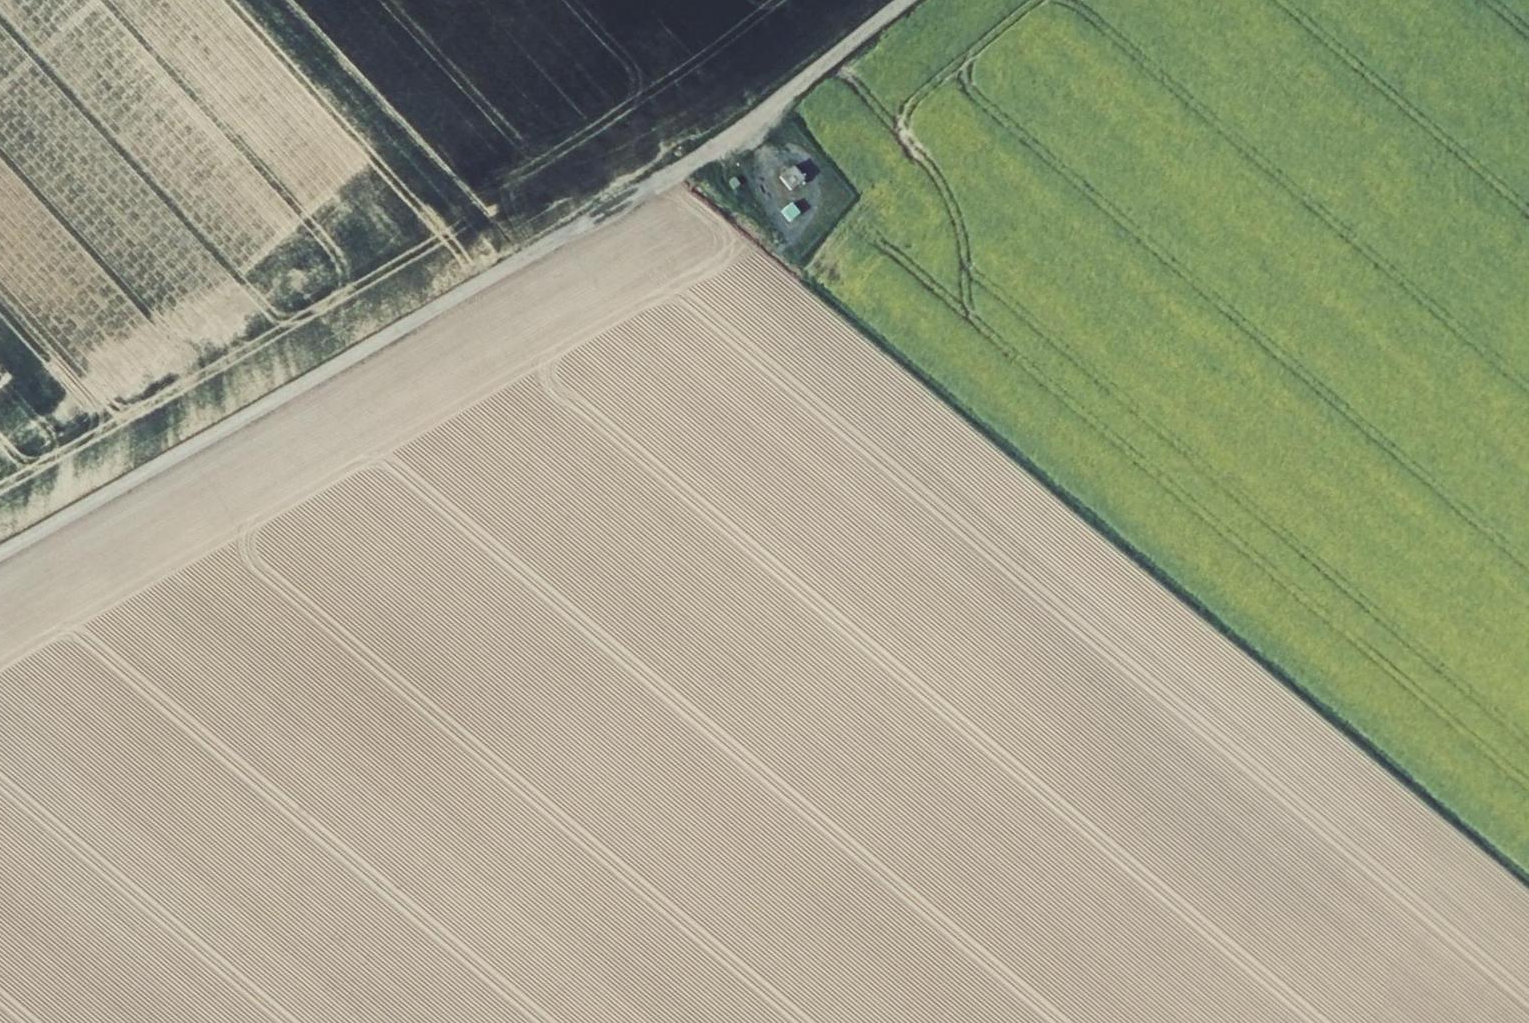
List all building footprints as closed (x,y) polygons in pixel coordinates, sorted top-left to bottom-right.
[(804,179),(793,165),(779,176),(791,190),(804,179)]
